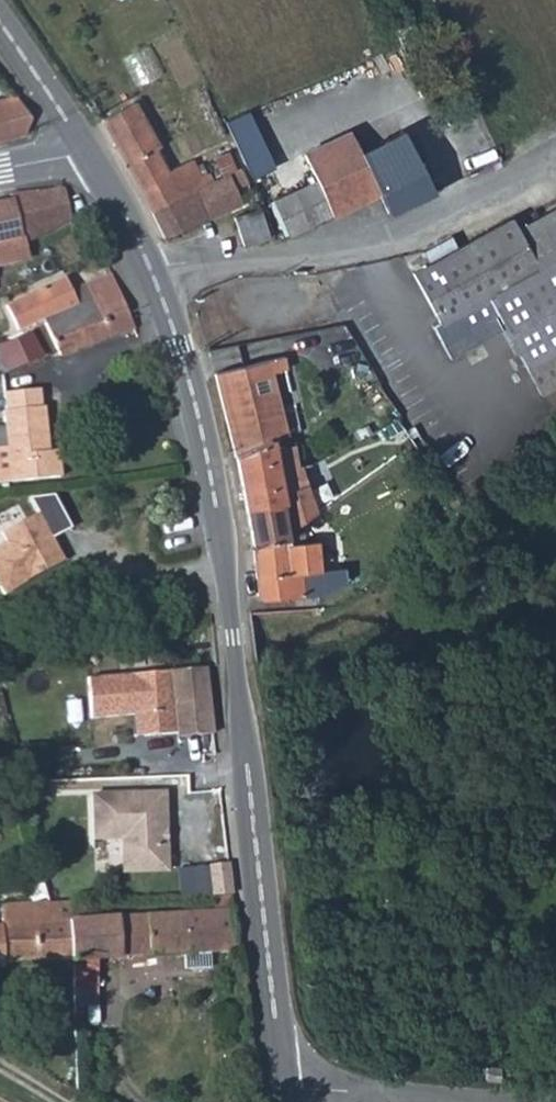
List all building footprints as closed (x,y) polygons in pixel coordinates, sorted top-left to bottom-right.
[(0,101),(0,140),(20,135),(29,112),(18,96),(0,101)] [(167,238),(244,206),(241,201),(236,190),(249,183),(243,168),(238,170),(223,177),(214,181),(211,173),(201,178),(194,161),(169,172),(157,150),(161,148),(137,103),(101,121),(122,158),(167,238)] [(393,135),(389,130),(354,147),(360,159),(315,181),(333,217),(382,194),(432,170),(434,169),(419,135),(413,126),(393,135)] [(360,159),(354,147),(347,131),(302,152),(315,181),(360,159)] [(392,215),(443,192),(432,170),(382,194),(392,215)] [(312,227),(333,217),(315,181),(294,191),(312,227)] [(22,236),(24,243),(68,217),(62,186),(11,193),(12,199),(0,201),(0,242),(22,236)] [(289,238),(312,227),(294,191),(271,202),(289,238)] [(516,229),(539,270),(555,261),(555,208),(516,229)] [(259,211),(234,221),(244,249),(269,239),(259,211)] [(441,323),(539,270),(516,229),(511,220),(414,273),(441,323)] [(129,329),(118,299),(137,290),(118,241),(106,245),(96,248),(107,275),(70,291),(64,280),(29,296),(62,354),(91,345),(120,333),(129,329)] [(441,323),(434,327),(444,346),(496,318),(538,395),(555,385),(555,261),(539,270),(441,323)] [(270,366),(269,362),(268,357),(309,345),(291,283),(251,294),(246,276),(218,280),(226,311),(236,347),(212,353),(219,378),(270,366)] [(190,292),(201,319),(226,311),(218,280),(190,292)] [(137,290),(118,299),(129,329),(149,321),(137,290)] [(212,353),(236,347),(226,311),(201,319),(212,353)] [(44,356),(30,333),(4,345),(0,345),(0,378),(44,356)] [(271,390),(273,397),(297,392),(288,358),(269,362),(270,366),(219,378),(226,401),(271,390)] [(57,478),(42,389),(0,394),(0,411),(0,412),(0,484),(57,478)] [(226,401),(239,450),(274,440),(303,422),(297,392),(273,397),(271,390),(226,401)] [(389,425),(398,438),(409,431),(407,428),(400,417),(389,425)] [(417,443),(428,435),(419,422),(407,428),(409,431),(417,443)] [(276,445),(274,440),(239,450),(245,473),(250,497),(252,510),(289,500),(286,485),(284,478),(276,445)] [(320,512),(311,478),(286,485),(289,500),(252,510),(257,546),(291,539),(295,539),(294,531),(320,512)] [(60,562),(34,513),(0,531),(0,597),(60,562)] [(324,543),(292,545),(291,539),(257,546),(265,596),(269,601),(310,597),(308,572),(326,571),(324,543)] [(216,733),(210,667),(92,676),(95,716),(137,712),(139,713),(148,720),(149,734),(180,732),(180,736),(216,733)] [(137,712),(139,735),(149,734),(148,720),(139,713),(137,712)] [(165,792),(93,793),(94,838),(122,837),(123,871),(168,870),(167,841),(163,841),(163,830),(167,830),(165,792)] [(232,896),(210,896),(211,910),(70,919),(71,959),(237,951),(232,896)] [(0,925),(0,947),(1,958),(28,960),(55,960),(71,959),(70,919),(69,900),(0,906),(0,913),(1,924),(0,925)] [(70,965),(69,1005),(91,1006),(92,966),(70,965)] [(486,1081),(499,1082),(500,1069),(483,1068),(482,1081),(486,1081)]
